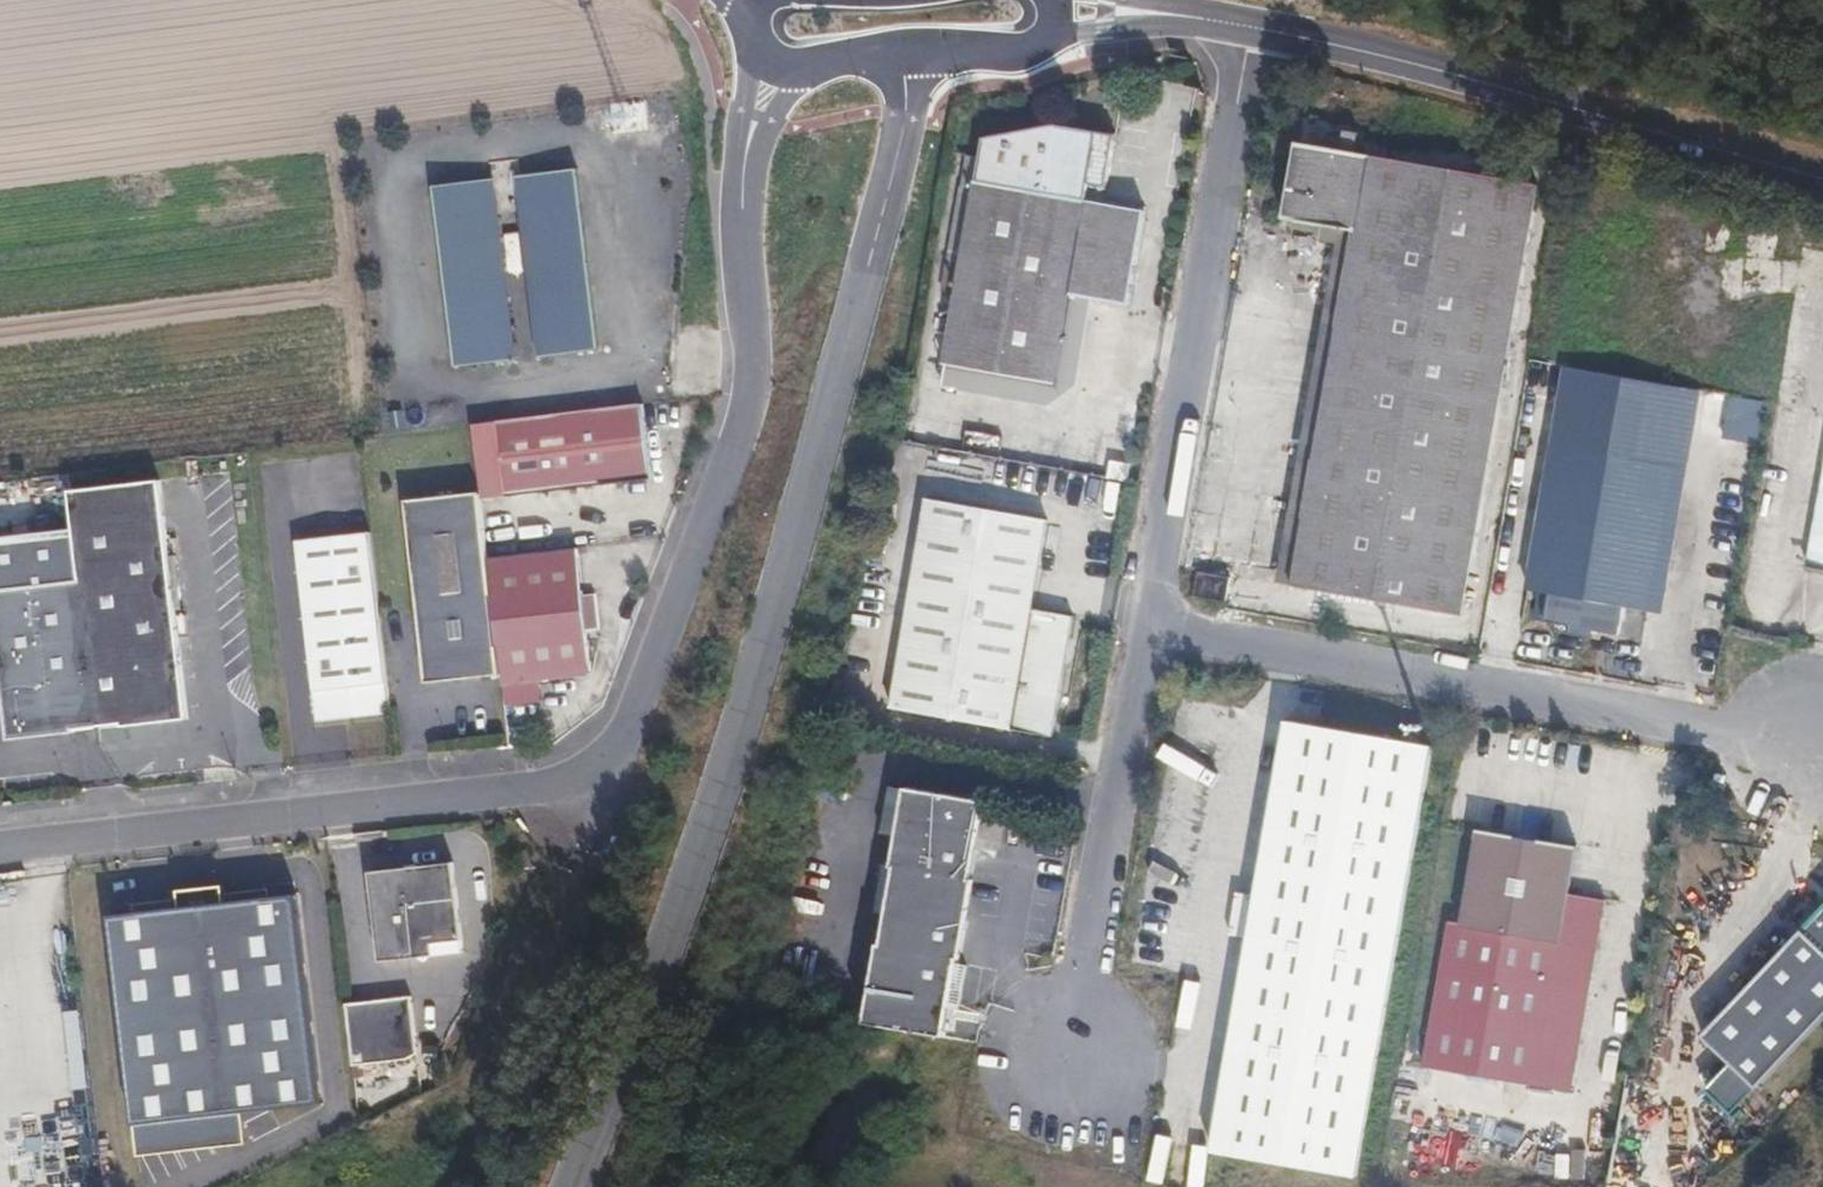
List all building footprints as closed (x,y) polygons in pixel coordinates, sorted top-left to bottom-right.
[(1132,307),(1152,212),(1108,204),(1092,201),(1096,185),(1112,189),(1114,190),(1126,138),(1064,124),(992,134),(945,363),(987,371),(983,390),(1054,405),(1058,384),(1056,384),(1075,295),(1097,300),(1132,307)] [(1457,614),(1544,197),(1360,159),(1364,140),(1350,137),(1346,157),(1303,148),(1287,223),(1343,235),(1359,239),(1291,580),(1457,614)] [(578,169),(518,175),(539,356),(599,349),(578,169)] [(495,178),(435,185),(456,366),(516,359),(495,178)] [(1108,204),(1112,189),(1096,185),(1092,201),(1108,204)] [(1291,580),(1359,239),(1343,235),(1274,576),(1291,580)] [(1079,392),(1097,300),(1075,295),(1056,384),(1058,384),(1054,405),(1079,392)] [(983,390),(987,371),(945,363),(941,382),(983,390)] [(1700,427),(1740,431),(1743,400),(1703,396),(1700,427)] [(654,478),(645,402),(498,421),(507,497),(654,478)] [(1550,593),(1544,621),(1568,626),(1566,636),(1593,641),(1595,632),(1618,635),(1625,607),(1646,612),(1675,469),(1559,446),(1530,589),(1550,593)] [(192,719),(162,481),(73,491),(83,581),(99,716),(122,713),(123,724),(123,728),(192,719)] [(504,676),(490,558),(482,493),(408,501),(429,684),(504,676)] [(1809,563),(1822,566),(1822,495),(1809,563)] [(927,497),(886,705),(1049,738),(1072,619),(1030,609),(1048,521),(927,497)] [(394,714),(372,533),(297,542),(318,722),(394,714)] [(593,672),(578,547),(490,558),(504,676),(505,683),(593,672)] [(1222,593),(1227,570),(1195,564),(1191,587),(1222,593)] [(83,581),(0,592),(0,656),(11,742),(75,734),(75,730),(74,719),(99,716),(83,581)] [(123,724),(122,713),(99,716),(100,727),(123,724)] [(100,727),(99,716),(74,719),(75,730),(100,727)] [(1283,720),(1198,1149),(1344,1177),(1428,748),(1283,720)] [(970,880),(985,801),(911,787),(880,939),(876,939),(859,1018),(938,1034),(954,958),(958,958),(974,881),(970,880)] [(1528,1088),(1564,896),(1572,851),(1478,831),(1460,924),(1448,923),(1419,1067),(1528,1088)] [(451,864),(367,873),(376,964),(460,955),(451,864)] [(302,894),(116,910),(136,1153),(246,1144),(243,1109),(320,1103),(302,894)] [(1564,1095),(1601,904),(1564,896),(1528,1088),(1564,1095)] [(351,1062),(416,1060),(414,999),(349,1001),(351,1062)]
